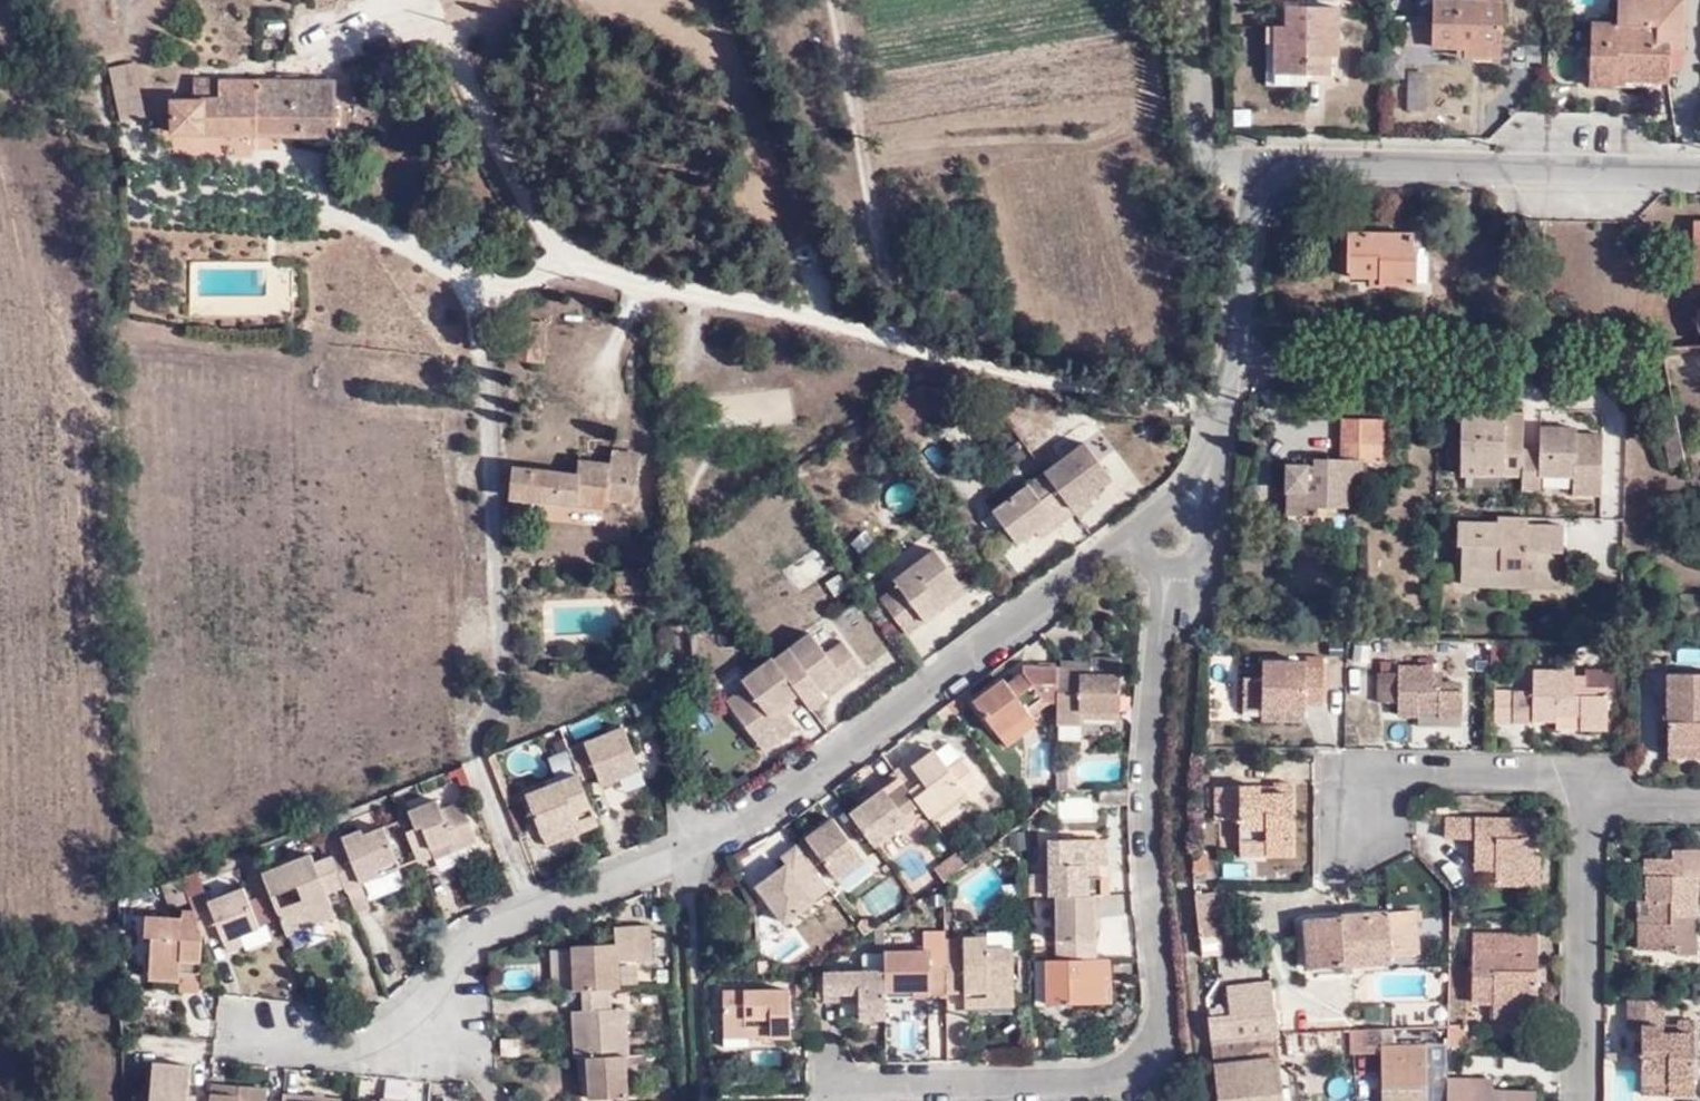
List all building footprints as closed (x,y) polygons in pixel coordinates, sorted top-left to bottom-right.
[(1501,50),(1503,1),(1471,0),(1434,0),(1432,47),(1459,48),(1501,50)] [(1590,79),(1616,80),(1669,82),(1670,50),(1670,0),(1618,0),(1618,24),(1592,24),(1590,79)] [(1670,50),(1685,49),(1686,0),(1670,0),(1670,50)] [(1285,26),(1275,27),(1272,74),(1307,76),(1330,76),(1331,58),(1331,46),(1340,47),(1341,8),(1285,7),(1285,26)] [(1272,74),(1275,27),(1267,27),(1265,87),(1308,89),(1307,76),(1272,74)] [(1340,58),(1340,47),(1331,46),(1331,58),(1340,58)] [(1500,60),(1501,50),(1459,48),(1459,58),(1500,60)] [(422,50),(410,54),(414,70),(427,65),(422,50)] [(1616,80),(1590,79),(1590,87),(1616,88),(1616,80)] [(334,138),(334,83),(195,82),(195,103),(174,103),(174,134),(205,135),(204,138),(334,138)] [(114,93),(116,103),(142,103),(139,87),(114,93)] [(142,103),(116,103),(121,123),(145,117),(142,103)] [(1694,221),(1691,297),(1699,298),(1699,221),(1694,221)] [(1379,285),(1417,286),(1418,253),(1413,253),(1413,236),(1349,234),(1348,278),(1380,279),(1379,285)] [(1418,253),(1417,286),(1427,286),(1428,252),(1418,253)] [(546,326),(515,324),(513,358),(543,361),(546,326)] [(1686,465),(1673,402),(1657,405),(1670,469),(1686,465)] [(1462,414),(1461,474),(1522,474),(1524,414),(1502,414),(1502,421),(1481,421),(1481,414),(1462,414)] [(1288,468),(1288,494),(1295,494),(1295,515),(1318,516),(1319,508),(1358,509),(1358,487),(1364,487),(1365,464),(1384,464),(1386,420),(1343,418),(1342,460),(1314,460),(1314,469),(1288,468)] [(1523,449),(1522,489),(1539,489),(1540,475),(1573,476),(1573,493),(1600,494),(1602,435),(1584,434),(1584,440),(1575,439),(1575,434),(1576,428),(1540,426),(1540,450),(1523,449)] [(638,461),(610,460),(609,465),(580,462),(582,437),(518,429),(510,497),(604,507),(605,499),(634,502),(638,461)] [(1075,514),(1079,518),(1093,507),(1087,499),(1112,481),(1086,446),(1047,474),(1075,514)] [(611,451),(610,460),(638,461),(639,454),(611,451)] [(1075,514),(1047,474),(994,514),(1018,546),(1036,532),(1052,519),(1058,527),(1075,514)] [(1496,584),(1534,585),(1534,551),(1558,551),(1560,551),(1560,524),(1524,523),(1524,516),(1494,515),(1494,523),(1456,522),(1455,545),(1460,545),(1459,568),(1497,569),(1496,584)] [(1052,519),(1036,532),(1041,540),(1058,527),(1052,519)] [(940,600),(961,586),(937,551),(897,580),(900,585),(883,597),(908,635),(946,609),(940,600)] [(1557,586),(1558,551),(1534,551),(1534,585),(1557,586)] [(1496,584),(1497,569),(1459,568),(1459,583),(1496,584)] [(1676,589),(1670,580),(1662,587),(1668,596),(1676,589)] [(967,594),(961,586),(940,600),(946,609),(967,594)] [(804,700),(810,708),(825,697),(821,689),(841,675),(846,682),(863,669),(843,641),(826,653),(811,632),(773,658),(798,693),(804,700)] [(1508,665),(1508,647),(1508,645),(1492,645),(1491,665),(1508,665)] [(773,658),(772,657),(742,678),(746,684),(726,699),(754,738),(770,726),(778,738),(797,725),(787,712),(782,705),(798,693),(773,658)] [(1062,703),(1061,726),(1085,726),(1085,718),(1122,720),(1124,661),(1095,660),(1095,664),(1095,672),(1062,670),(1062,703)] [(1095,664),(1062,663),(1062,670),(1095,672),(1095,664)] [(1244,710),(1305,711),(1305,706),(1322,707),(1324,669),(1306,669),(1306,665),(1264,663),(1263,679),(1252,679),(1245,678),(1244,710)] [(1263,679),(1264,663),(1252,663),(1252,679),(1263,679)] [(1399,666),(1398,674),(1398,703),(1398,716),(1419,716),(1419,712),(1439,712),(1439,716),(1462,716),(1463,684),(1444,684),(1444,668),(1399,666)] [(1062,703),(1062,670),(1028,669),(1028,675),(1032,681),(1018,693),(1013,686),(1010,682),(979,703),(1004,739),(1035,716),(1033,714),(1030,709),(1046,697),(1049,702),(1062,703)] [(1587,688),(1609,689),(1615,688),(1615,672),(1587,671),(1587,677),(1587,688)] [(1534,690),(1514,691),(1514,722),(1534,722),(1534,720),(1556,720),(1556,728),(1608,730),(1609,689),(1587,688),(1575,688),(1576,676),(1575,673),(1535,672),(1534,690)] [(1398,703),(1398,674),(1377,673),(1377,703),(1398,703)] [(1668,746),(1699,748),(1699,674),(1669,673),(1668,746)] [(821,689),(825,697),(846,682),(841,675),(821,689)] [(1032,681),(1028,675),(1013,686),(1018,693),(1032,681)] [(1587,677),(1576,676),(1575,688),(1587,688),(1587,677)] [(1514,722),(1514,691),(1496,690),(1495,721),(1514,722)] [(787,712),(804,700),(798,693),(782,705),(787,712)] [(1033,714),(1049,702),(1046,697),(1030,709),(1033,714)] [(950,706),(957,717),(967,710),(959,699),(950,706)] [(950,706),(938,714),(945,725),(957,717),(950,706)] [(1305,722),(1305,711),(1244,710),(1244,722),(1305,722)] [(1035,716),(1004,739),(1011,749),(1042,726),(1035,716)] [(770,726),(754,738),(763,749),(778,738),(770,726)] [(569,750),(578,774),(581,782),(596,775),(602,787),(622,778),(640,771),(624,727),(574,747),(569,750)] [(565,741),(569,750),(574,747),(571,739),(565,741)] [(1668,746),(1668,758),(1699,759),(1699,748),(1668,746)] [(932,747),(910,762),(914,767),(935,752),(932,747)] [(910,762),(896,773),(905,785),(919,805),(924,811),(929,818),(965,792),(966,793),(979,783),(964,762),(950,772),(935,752),(914,767),(910,762)] [(487,756),(504,800),(509,797),(492,754),(487,756)] [(640,771),(622,778),(627,790),(644,782),(640,771)] [(861,798),(865,805),(886,791),(891,797),(905,785),(896,773),(861,798)] [(546,846),(598,826),(581,782),(578,774),(525,796),(546,846)] [(1241,821),(1240,843),(1267,844),(1267,857),(1293,857),(1294,785),(1274,784),(1274,793),(1260,792),(1260,789),(1214,788),(1214,820),(1241,821)] [(865,805),(851,815),(874,847),(908,823),(903,817),(919,805),(905,785),(891,797),(886,791),(865,805)] [(696,800),(703,798),(700,786),(680,792),(684,802),(695,798),(696,800)] [(969,798),(966,793),(965,792),(929,818),(933,824),(969,798)] [(1126,795),(1108,795),(1108,807),(1126,807),(1126,795)] [(408,806),(396,810),(400,819),(416,860),(417,862),(432,856),(430,849),(447,843),(451,851),(474,840),(459,803),(439,812),(435,800),(409,810),(408,806)] [(903,817),(908,823),(924,811),(919,805),(903,817)] [(416,860),(400,819),(384,826),(399,866),(416,860)] [(1474,871),(1495,871),(1513,872),(1513,879),(1541,880),(1540,851),(1541,837),(1541,821),(1444,819),(1445,841),(1474,841),(1474,871)] [(835,820),(798,847),(821,879),(830,871),(838,882),(865,862),(835,820)] [(343,884),(345,891),(361,885),(359,881),(399,866),(384,826),(363,834),(361,829),(342,837),(345,846),(331,852),(332,854),(343,884)] [(331,852),(325,837),(319,840),(325,857),(332,854),(331,852)] [(1549,837),(1541,837),(1540,851),(1549,850),(1549,837)] [(1095,897),(1102,897),(1102,880),(1100,880),(1092,880),(1092,870),(1092,842),(1092,841),(1050,842),(1049,874),(1049,898),(1057,897),(1095,897)] [(1092,842),(1092,870),(1100,870),(1108,870),(1108,842),(1092,842)] [(1267,844),(1240,843),(1241,856),(1267,857),(1267,844)] [(821,879),(798,847),(784,857),(789,866),(778,874),(781,879),(775,884),(771,879),(760,888),(787,925),(800,915),(831,892),(821,879)] [(311,852),(263,871),(286,931),(334,912),(327,891),(343,884),(332,854),(325,857),(314,862),(311,852)] [(1191,856),(1193,874),(1206,874),(1206,856),(1191,856)] [(1647,877),(1647,902),(1652,901),(1651,924),(1647,925),(1646,949),(1671,949),(1671,928),(1671,917),(1690,917),(1696,917),(1697,876),(1690,877),(1690,859),(1644,858),(1644,876),(1647,877)] [(1092,880),(1100,880),(1100,870),(1092,870),(1092,880)] [(1513,872),(1495,871),(1495,888),(1541,888),(1541,880),(1513,879),(1513,872)] [(781,879),(778,874),(771,879),(775,884),(781,879)] [(1049,874),(1029,874),(1029,898),(1049,898),(1049,874)] [(205,888),(189,895),(193,906),(202,931),(205,939),(222,932),(224,939),(240,933),(259,925),(251,902),(244,885),(209,898),(205,888)] [(1348,888),(1336,894),(1340,902),(1352,895),(1348,888)] [(805,922),(836,899),(831,892),(800,915),(805,922)] [(1196,895),(1199,939),(1218,937),(1215,894),(1196,895)] [(1096,960),(1095,897),(1057,897),(1057,961),(1096,960)] [(262,898),(251,902),(259,925),(271,921),(262,898)] [(202,931),(193,906),(184,906),(183,916),(147,912),(146,931),(152,931),(149,974),(181,976),(180,969),(199,970),(202,931)] [(1418,911),(1331,917),(1331,966),(1390,962),(1390,957),(1420,956),(1418,911)] [(1331,966),(1331,917),(1309,919),(1313,968),(1331,966)] [(1690,928),(1690,917),(1671,917),(1671,928),(1690,928)] [(1313,968),(1309,919),(1302,919),(1305,969),(1313,968)] [(1646,949),(1647,925),(1638,924),(1638,950),(1646,949)] [(585,989),(612,988),(621,987),(620,961),(653,961),(651,925),(616,927),(616,945),(574,946),(576,990),(585,989)] [(1538,957),(1539,935),(1474,932),(1471,1003),(1493,1004),(1512,1004),(1511,1012),(1537,1013),(1537,981),(1537,970),(1538,957)] [(245,948),(240,933),(224,939),(230,954),(245,948)] [(1546,935),(1539,935),(1538,957),(1545,958),(1546,935)] [(986,939),(945,940),(945,961),(945,990),(962,990),(984,989),(984,998),(1012,997),(1012,951),(986,950),(986,939)] [(945,961),(945,940),(928,951),(928,962),(945,961)] [(928,951),(884,951),(884,955),(884,989),(913,989),(929,989),(929,996),(945,996),(945,990),(945,961),(928,962),(928,951)] [(857,1017),(884,1017),(884,989),(884,955),(864,955),(863,971),(822,972),(822,999),(839,999),(838,992),(857,992),(857,999),(857,1017)] [(1110,979),(1110,961),(1096,960),(1057,961),(1047,961),(1047,1006),(1104,1005),(1103,979),(1110,979)] [(180,969),(181,976),(181,985),(198,986),(199,970),(180,969)] [(1547,970),(1537,970),(1537,981),(1546,982),(1547,970)] [(1229,1016),(1276,1012),(1273,981),(1227,986),(1229,1016)] [(626,1054),(629,1054),(627,1008),(612,1009),(612,988),(585,989),(586,1010),(574,1011),(578,1056),(582,1056),(590,1056),(626,1054)] [(769,1027),(769,1034),(788,1034),(788,988),(722,988),(721,1027),(769,1027)] [(984,989),(962,990),(961,1005),(1012,1005),(1012,997),(984,998),(984,989)] [(1670,1082),(1669,1094),(1694,1094),(1695,1021),(1678,1021),(1678,1026),(1678,1032),(1664,1032),(1664,1026),(1664,1001),(1628,1001),(1627,1029),(1642,1030),(1641,1082),(1670,1082)] [(1512,1004),(1493,1004),(1493,1020),(1537,1021),(1537,1013),(1511,1012),(1512,1004)] [(1209,1007),(1210,1017),(1225,1016),(1225,1006),(1209,1007)] [(1211,1042),(1276,1035),(1279,1035),(1278,1011),(1276,1012),(1229,1016),(1225,1016),(1210,1017),(1211,1027),(1209,1027),(1211,1042)] [(1366,1029),(1365,1046),(1382,1046),(1383,1100),(1428,1100),(1427,1090),(1427,1045),(1394,1046),(1394,1029),(1366,1029)] [(1219,1100),(1282,1100),(1276,1035),(1211,1042),(1219,1100)] [(1448,1078),(1448,1049),(1448,1044),(1427,1045),(1427,1090),(1447,1090),(1448,1078)] [(628,1097),(626,1054),(590,1056),(591,1080),(591,1097),(628,1097)] [(591,1080),(590,1056),(582,1056),(582,1079),(591,1080)] [(155,1063),(152,1100),(196,1100),(197,1095),(191,1095),(193,1066),(155,1063)] [(1537,1092),(1494,1091),(1494,1078),(1448,1078),(1447,1090),(1447,1100),(1537,1100),(1537,1092)] [(1642,1094),(1669,1094),(1670,1082),(1641,1082),(1642,1094)] [(240,1096),(240,1087),(212,1085),(212,1095),(240,1096)] [(268,1089),(240,1087),(240,1096),(212,1095),(211,1100),(267,1100),(268,1089)]
